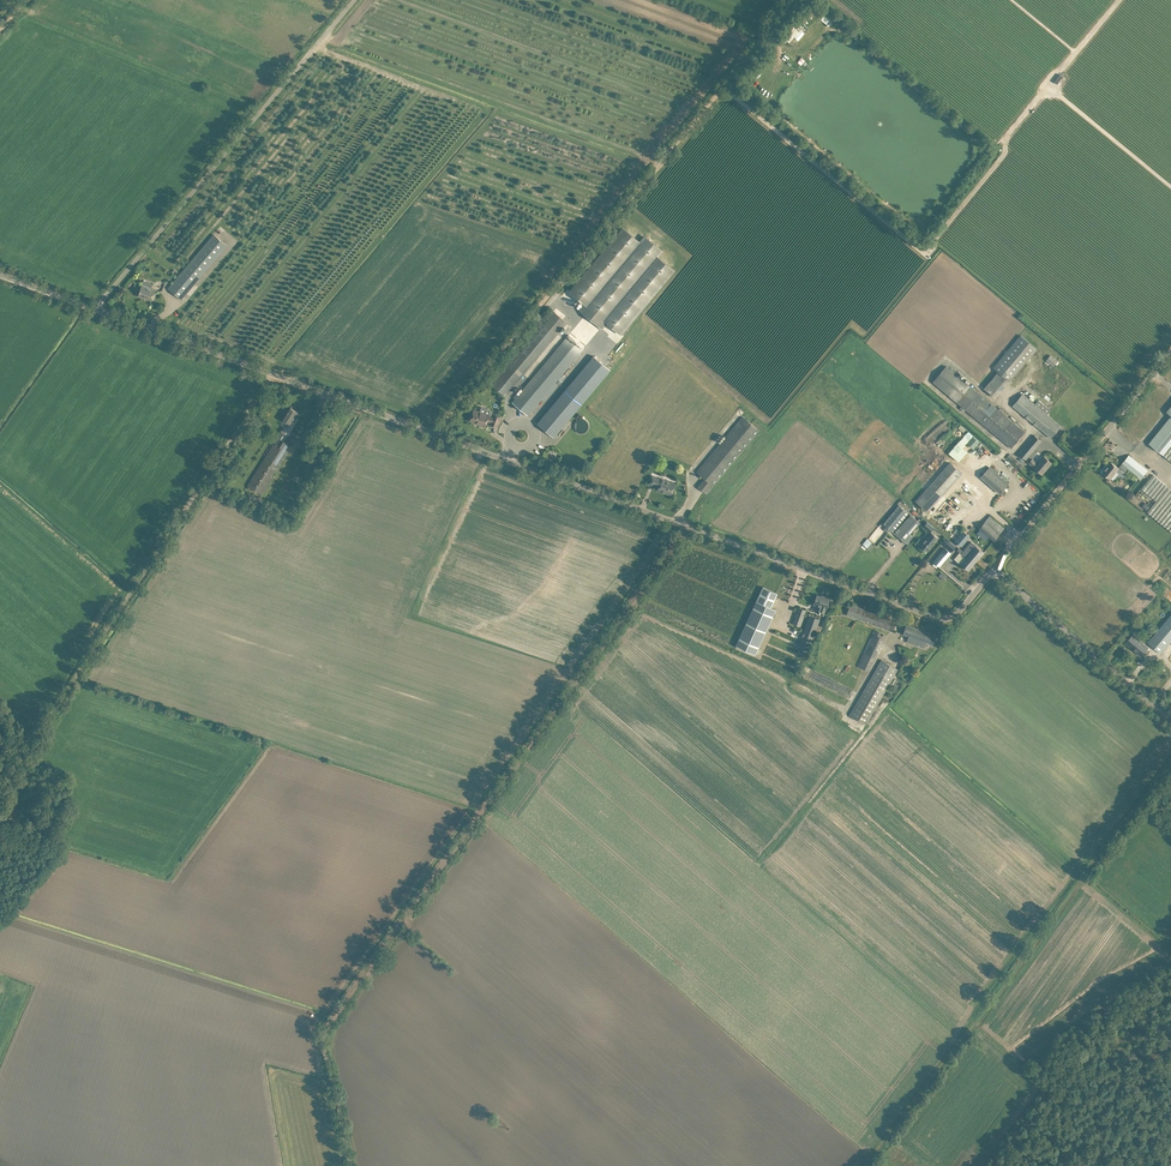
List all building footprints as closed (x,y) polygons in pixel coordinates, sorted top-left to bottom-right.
[(821,12),(817,17),(829,27),(833,21),(821,12)] [(796,29),(794,26),(783,37),(789,42),(799,31),(800,29),(798,27),(796,29)] [(607,323),(621,335),(675,271),(658,257),(663,251),(644,235),(639,241),(622,227),(568,291),(583,303),(578,309),(602,329),(607,323)] [(181,299),(185,294),(227,245),(214,234),(168,288),(181,299)] [(142,285),(138,296),(144,298),(145,297),(153,300),(156,290),(142,285)] [(567,322),(554,311),(492,385),(505,396),(557,334),(567,322)] [(513,402),(528,415),(584,347),(569,334),(513,402)] [(1021,335),(994,367),(1010,381),(1037,349),(1021,335)] [(1046,359),(1054,366),(1058,361),(1051,354),(1046,359)] [(554,437),(610,370),(594,356),(537,423),(554,437)] [(1025,431),(970,385),(946,365),(933,381),(1011,447),(1025,431)] [(1018,373),(1012,381),(1015,383),(1021,375),(1018,373)] [(1022,393),(1012,405),(1050,437),(1060,425),(1047,414),(1051,410),(1038,400),(1035,403),(1022,393)] [(296,417),(299,412),(289,406),(286,411),(288,412),(284,419),(288,421),(284,427),(248,485),(262,494),(289,451),(292,446),(284,441),(281,438),(284,434),(287,436),(291,431),(294,426),(292,424),(296,417)] [(489,416),(489,415),(474,409),(470,420),(478,423),(478,424),(485,426),(487,421),(490,422),(490,424),(498,427),(502,417),(493,414),(492,417),(489,416)] [(1170,460),(1170,415),(1149,443),(1170,460)] [(706,494),(759,430),(743,416),(697,472),(705,478),(698,487),(706,494)] [(574,421),(578,433),(589,429),(585,418),(574,421)] [(1035,435),(1018,454),(1025,459),(1041,440),(1035,435)] [(1111,478),(1117,471),(1119,473),(1124,472),(1129,467),(1141,478),(1148,470),(1129,455),(1119,467),(1112,461),(1103,472),(1111,478)] [(1034,467),(1041,473),(1047,466),(1048,467),(1052,462),(1044,456),(1038,463),(1032,458),(1029,462),(1034,467)] [(962,473),(950,462),(915,501),(927,512),(962,473)] [(989,466),(980,476),(1000,494),(1001,492),(1004,495),(1006,492),(1003,490),(1003,489),(1006,492),(1008,490),(1005,487),(1009,483),(989,466)] [(1153,474),(1142,489),(1157,501),(1148,512),(1170,531),(1170,489),(1153,474)] [(671,495),(673,489),(675,483),(662,478),(661,479),(652,476),(650,483),(659,486),(658,489),(666,492),(666,493),(671,495)] [(963,481),(932,516),(949,531),(981,497),(963,481)] [(1145,502),(1142,506),(1147,510),(1150,506),(1145,502)] [(892,532),(908,513),(899,505),(883,524),(892,532)] [(910,534),(920,523),(910,514),(895,531),(894,533),(906,544),(912,536),(910,534)] [(993,540),(1004,528),(990,516),(979,528),(993,540)] [(927,521),(923,525),(929,531),(933,526),(927,521)] [(880,525),(869,537),(875,542),(886,530),(880,525)] [(968,538),(966,537),(968,534),(963,530),(960,534),(957,537),(955,540),(962,546),(968,538)] [(935,541),(938,537),(931,531),(928,535),(924,541),(921,539),(918,543),(927,551),(935,541)] [(867,538),(862,543),(870,550),(873,546),(870,543),(872,542),(867,538)] [(967,545),(962,550),(976,561),(984,552),(975,544),(975,545),(971,541),(967,545)] [(946,547),(951,552),(956,547),(950,542),(946,547)] [(951,552),(945,547),(933,561),(940,566),(951,552)] [(976,561),(962,550),(960,549),(958,551),(965,557),(960,563),(969,570),(976,561)] [(778,593),(763,586),(736,645),(755,654),(776,609),(771,607),(778,593)] [(817,595),(814,604),(821,607),(819,613),(823,615),(826,608),(827,606),(828,607),(829,603),(828,603),(830,598),(825,596),(825,598),(817,595)] [(847,614),(893,631),(896,621),(851,604),(847,614)] [(800,626),(806,610),(798,607),(792,624),(800,626)] [(808,651),(810,645),(820,619),(810,615),(801,642),(799,648),(808,651)] [(1170,641),(1170,615),(1148,642),(1161,652),(1170,641)] [(908,635),(906,641),(924,648),(927,642),(933,644),(937,635),(916,628),(906,624),(903,633),(908,635)] [(858,665),(868,670),(883,637),(879,636),(881,632),(874,629),(858,665)] [(1133,647),(1142,655),(1148,647),(1133,634),(1127,642),(1133,647)] [(849,715),(866,725),(898,669),(881,659),(849,715)] [(845,696),(849,687),(833,679),(832,682),(834,683),(831,689),(845,696)]
